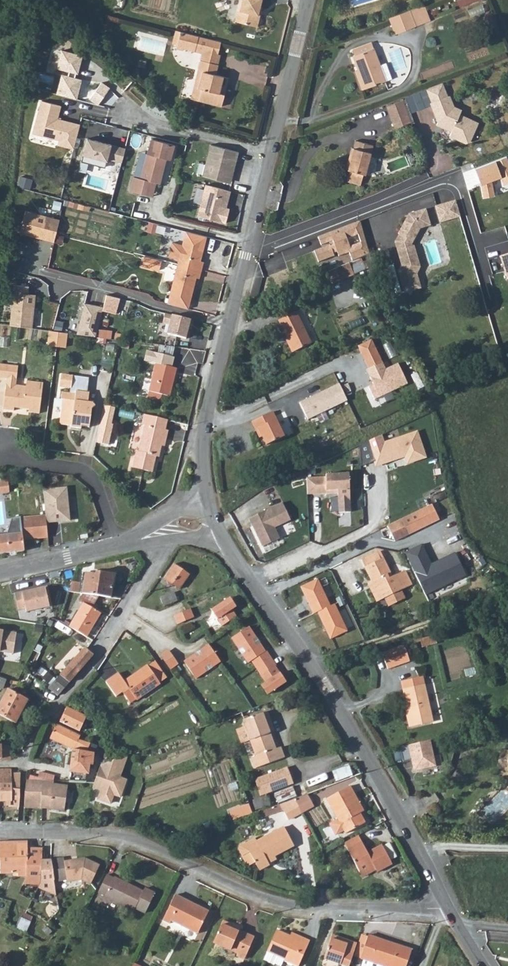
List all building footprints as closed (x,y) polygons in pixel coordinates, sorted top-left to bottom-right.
[(233,21),(256,27),(259,15),(257,15),(260,0),(239,0),(233,21)] [(428,19),(424,4),(409,10),(415,24),(428,19)] [(415,24),(409,10),(389,18),(395,34),(415,26),(415,24)] [(179,32),(174,31),(170,44),(175,46),(179,32)] [(220,42),(179,32),(175,46),(174,50),(182,51),(182,50),(201,54),(195,79),(199,81),(198,89),(200,90),(198,101),(221,106),(228,78),(216,75),(220,55),(217,54),(220,42)] [(371,42),(353,49),(355,55),(353,55),(358,69),(366,88),(392,78),(386,63),(380,65),(371,42)] [(61,51),(57,70),(79,75),(83,56),(61,51)] [(366,88),(358,69),(355,70),(362,89),(366,88)] [(61,76),(56,95),(77,101),(82,80),(61,76)] [(443,82),(427,88),(432,101),(430,102),(434,111),(436,110),(439,118),(437,121),(436,124),(452,131),(449,135),(465,143),(470,141),(479,122),(460,114),(458,107),(454,106),(450,95),(448,95),(443,82)] [(110,89),(102,83),(90,98),(98,105),(110,89)] [(384,106),(390,120),(406,114),(401,100),(384,106)] [(41,102),(33,134),(59,140),(58,147),(75,151),(80,126),(58,120),(61,107),(41,102)] [(406,114),(390,120),(393,128),(409,121),(406,114)] [(169,160),(173,145),(162,142),(151,139),(139,178),(133,177),(129,191),(144,195),(148,181),(155,183),(159,184),(166,159),(169,160)] [(87,140),(82,162),(105,169),(108,162),(122,164),(125,149),(87,140)] [(349,158),(346,170),(347,170),(344,181),(358,185),(361,174),(363,174),(371,145),(354,140),(352,148),(349,148),(347,157),(349,158)] [(238,153),(211,146),(202,177),(232,185),(238,153)] [(484,198),(495,195),(492,179),(501,176),(504,185),(507,184),(507,161),(506,156),(476,167),(482,182),(484,198)] [(148,181),(144,195),(152,196),(155,183),(148,181)] [(199,186),(194,201),(200,202),(204,188),(199,186)] [(205,186),(197,216),(226,225),(229,210),(227,209),(230,193),(205,186)] [(461,215),(457,198),(436,204),(441,221),(461,215)] [(398,270),(404,292),(417,288),(413,273),(420,261),(415,244),(413,244),(413,243),(422,226),(431,223),(426,207),(409,212),(399,232),(400,233),(403,235),(399,240),(404,258),(402,263),(398,270)] [(26,211),(20,234),(55,242),(60,219),(26,211)] [(152,220),(147,228),(156,233),(161,226),(152,220)] [(315,250),(318,262),(338,254),(338,256),(349,253),(352,261),(370,253),(360,221),(318,236),(322,247),(315,250)] [(200,260),(206,236),(185,230),(182,245),(172,244),(168,257),(178,260),(176,264),(201,270),(203,261),(200,260)] [(396,241),(402,263),(404,258),(399,240),(403,235),(400,233),(396,241)] [(417,288),(421,287),(417,273),(421,265),(420,261),(413,273),(417,288)] [(349,262),(325,272),(331,284),(353,273),(349,262)] [(176,264),(168,296),(189,301),(195,277),(199,278),(201,270),(176,264)] [(34,296),(13,294),(9,325),(30,328),(34,296)] [(166,303),(187,309),(189,301),(168,296),(166,303)] [(108,297),(105,310),(117,312),(120,300),(108,297)] [(102,307),(84,303),(76,334),(95,337),(102,307)] [(311,343),(296,311),(279,320),(293,351),(311,343)] [(194,321),(165,314),(163,323),(169,325),(167,335),(186,339),(188,329),(192,330),(194,321)] [(55,345),(57,332),(48,331),(46,345),(55,345)] [(66,333),(57,332),(55,345),(64,347),(66,333)] [(373,338),(359,345),(367,360),(380,353),(373,338)] [(174,354),(175,346),(160,343),(159,352),(174,354)] [(156,364),(173,368),(175,357),(146,350),(144,362),(156,364)] [(380,353),(367,360),(370,367),(383,361),(380,353)] [(386,368),(383,361),(370,367),(366,369),(372,384),(369,385),(374,397),(407,381),(397,362),(386,368)] [(0,364),(0,378),(6,379),(15,380),(17,366),(0,364)] [(177,369),(173,368),(156,364),(148,398),(155,399),(159,399),(161,398),(163,396),(170,398),(177,369)] [(69,394),(61,393),(60,400),(62,401),(60,424),(61,426),(71,427),(71,428),(81,429),(81,427),(89,428),(91,409),(95,407),(92,403),(88,403),(89,393),(76,392),(78,377),(61,375),(59,386),(69,387),(69,394)] [(15,385),(15,380),(6,379),(5,386),(14,387),(15,385)] [(26,386),(15,385),(14,387),(5,386),(2,410),(13,411),(13,408),(27,410),(27,413),(38,414),(42,383),(26,381),(26,386)] [(298,402),(307,419),(347,401),(340,383),(298,402)] [(115,407),(104,404),(95,443),(108,446),(114,425),(112,424),(115,407)] [(285,435),(272,411),(251,421),(256,429),(258,428),(267,444),(285,435)] [(165,434),(168,421),(145,416),(142,429),(145,430),(139,456),(137,456),(133,472),(154,476),(157,460),(161,461),(164,449),(165,444),(167,445),(169,435),(165,434)] [(388,438),(400,435),(398,428),(386,432),(388,438)] [(378,435),(365,442),(372,462),(382,459),(383,463),(403,456),(406,463),(423,456),(414,431),(381,444),(378,435)] [(325,479),(307,481),(308,496),(337,494),(339,514),(351,513),(347,475),(324,477),(325,479)] [(0,481),(0,493),(10,492),(8,480),(0,481)] [(45,515),(46,523),(71,521),(67,487),(43,489),(45,515)] [(432,504),(402,518),(409,534),(439,520),(432,504)] [(283,506),(250,522),(263,550),(281,541),(275,530),(291,523),(283,506)] [(23,550),(23,540),(47,537),(47,535),(46,523),(45,515),(20,517),(6,519),(7,528),(0,529),(0,553),(23,550)] [(402,518),(388,525),(395,540),(409,534),(402,518)] [(405,553),(426,595),(467,576),(455,552),(432,564),(422,544),(405,553)] [(367,564),(381,558),(377,551),(363,557),(367,564)] [(378,601),(385,598),(388,606),(407,597),(404,589),(412,585),(405,570),(393,576),(384,557),(381,558),(367,564),(364,566),(372,581),(369,582),(378,601)] [(188,574),(173,564),(162,579),(178,589),(188,574)] [(98,596),(110,597),(113,574),(95,571),(95,574),(84,572),(83,583),(71,581),(68,592),(81,593),(98,596)] [(319,579),(302,587),(315,614),(319,612),(332,606),(319,579)] [(376,602),(378,601),(369,582),(367,583),(376,602)] [(45,586),(22,592),(27,612),(51,606),(45,586)] [(159,598),(163,607),(176,601),(172,592),(159,598)] [(69,627),(86,637),(100,613),(91,607),(98,596),(81,593),(78,600),(83,603),(69,627)] [(228,596),(224,599),(230,608),(234,605),(228,596)] [(230,608),(224,599),(210,609),(221,625),(235,615),(230,608)] [(332,606),(319,612),(332,639),(349,631),(336,604),(332,606)] [(188,619),(185,611),(172,616),(175,624),(188,619)] [(30,635),(39,638),(44,628),(34,624),(30,635)] [(252,659),(266,680),(273,689),(287,679),(276,663),(266,671),(255,656),(266,649),(259,640),(255,643),(252,638),(256,635),(248,625),(231,637),(238,648),(242,645),(246,650),(242,653),(248,661),(252,659)] [(0,629),(0,651),(13,653),(17,632),(0,629)] [(434,643),(431,636),(423,640),(425,646),(434,643)] [(209,642),(200,648),(203,652),(196,657),(193,653),(182,661),(195,678),(205,671),(203,667),(210,662),(213,666),(221,660),(209,642)] [(404,645),(397,647),(403,663),(410,661),(404,645)] [(403,663),(397,647),(383,652),(389,669),(403,663)] [(92,655),(86,650),(84,648),(59,675),(69,683),(92,655)] [(266,648),(266,649),(255,656),(266,671),(276,663),(266,648)] [(159,654),(166,665),(174,660),(166,649),(159,654)] [(174,660),(166,665),(169,669),(177,664),(174,660)] [(154,662),(146,667),(158,682),(165,677),(154,662)] [(117,674),(105,682),(114,697),(121,692),(129,703),(134,699),(135,701),(159,684),(158,682),(146,667),(145,665),(123,681),(117,674)] [(57,696),(69,683),(59,675),(48,688),(57,696)] [(425,684),(424,677),(404,682),(405,689),(425,684)] [(273,689),(266,680),(262,683),(269,692),(273,689)] [(413,726),(434,722),(425,684),(405,689),(413,726)] [(8,690),(0,703),(0,715),(14,722),(26,699),(8,690)] [(85,716),(65,707),(59,722),(79,731),(85,716)] [(244,726),(250,740),(255,756),(251,758),(255,769),(272,762),(268,751),(275,749),(269,733),(265,723),(269,721),(265,712),(242,721),(244,726)] [(273,731),(269,721),(265,723),(269,733),(273,731)] [(77,739),(79,735),(55,724),(49,738),(72,748),(73,749),(77,739)] [(241,743),(250,740),(244,726),(236,729),(241,743)] [(89,743),(77,739),(73,749),(84,751),(86,752),(89,743)] [(431,741),(401,748),(405,762),(413,760),(415,768),(419,771),(438,767),(431,741)] [(9,757),(9,747),(0,747),(0,755),(0,758),(9,757)] [(268,751),(272,762),(284,758),(279,747),(275,749),(268,751)] [(69,771),(89,774),(93,753),(86,752),(84,751),(73,749),(72,748),(69,771)] [(507,770),(507,760),(503,758),(505,750),(503,750),(499,768),(507,770)] [(99,765),(92,788),(100,791),(97,799),(111,804),(114,797),(121,798),(127,778),(121,776),(129,754),(99,765)] [(333,770),(337,779),(349,775),(346,765),(333,770)] [(285,767),(281,769),(288,785),(292,783),(285,767)] [(288,785),(281,769),(254,780),(260,796),(288,785)] [(10,784),(10,773),(10,770),(0,770),(0,785),(10,784)] [(18,807),(19,773),(10,773),(10,784),(0,785),(0,801),(6,801),(6,805),(8,805),(8,807),(18,807)] [(24,795),(24,808),(41,808),(63,811),(67,786),(52,784),(52,781),(42,780),(25,781),(24,795)] [(295,796),(291,787),(273,794),(277,804),(295,796)] [(358,814),(359,813),(350,796),(353,794),(349,787),(325,799),(336,819),(330,822),(329,826),(333,833),(336,834),(343,831),(344,833),(364,823),(358,814)] [(350,796),(359,813),(362,811),(353,794),(350,796)] [(293,800),(301,813),(312,806),(306,795),(293,800)] [(269,805),(266,796),(251,801),(255,811),(269,805)] [(287,820),(301,813),(293,800),(260,811),(262,815),(264,817),(281,811),(287,820)] [(228,811),(232,821),(251,814),(248,804),(228,811)] [(237,851),(240,857),(248,852),(254,863),(258,870),(268,865),(267,864),(265,861),(273,856),(292,846),(282,828),(256,842),(254,839),(238,848),(237,851)] [(367,853),(357,836),(342,843),(359,874),(373,867),(375,870),(376,872),(391,864),(381,846),(367,853)] [(0,873),(17,872),(17,876),(25,876),(26,850),(27,849),(26,841),(13,842),(0,843),(0,870),(0,873)] [(391,858),(397,856),(390,842),(385,844),(391,858)] [(41,849),(27,849),(26,850),(25,876),(24,879),(38,885),(40,882),(40,876),(41,860),(41,849)] [(248,852),(240,857),(246,867),(254,863),(248,852)] [(63,858),(51,859),(53,881),(54,881),(66,879),(66,882),(80,880),(89,884),(99,866),(84,857),(63,860),(63,858)] [(51,859),(41,860),(40,876),(40,882),(53,881),(51,859)] [(361,877),(375,870),(373,867),(359,874),(361,877)] [(142,891),(113,877),(112,878),(105,875),(97,893),(104,896),(103,897),(132,911),(133,909),(144,913),(153,893),(143,888),(142,891)] [(175,895),(162,920),(169,924),(171,921),(197,934),(208,911),(175,895)] [(23,913),(15,928),(25,932),(32,918),(23,913)] [(253,938),(238,931),(237,932),(229,929),(230,927),(231,925),(222,921),(212,942),(236,954),(235,956),(243,960),(253,938)] [(51,931),(45,926),(42,930),(48,935),(51,931)] [(288,937),(275,930),(265,952),(297,965),(308,941),(300,938),(299,941),(288,937)] [(290,933),(288,937),(299,941),(300,938),(290,933)] [(359,958),(367,936),(360,934),(353,956),(359,958)] [(367,936),(359,958),(363,960),(382,965),(404,965),(410,950),(367,935),(367,936)] [(345,945),(346,941),(331,936),(329,939),(345,945)] [(355,943),(346,941),(345,945),(329,939),(323,959),(344,965),(347,965),(355,943)] [(37,944),(30,940),(26,946),(32,951),(37,944)]
